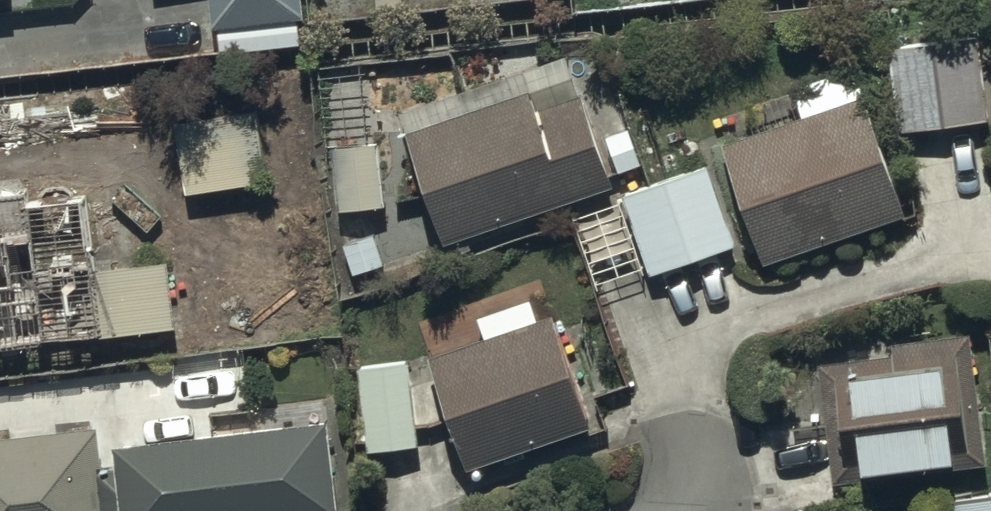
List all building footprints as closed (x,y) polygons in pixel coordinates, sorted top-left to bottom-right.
[(216,31),(308,21),(305,0),(212,0),(216,31)] [(990,126),(990,121),(981,43),(893,54),(904,137),(990,126)] [(416,155),(541,113),(534,95),(410,137),(416,155)] [(416,155),(448,248),(618,190),(587,97),(541,113),(416,155)] [(727,151),(767,268),(909,220),(868,103),(727,151)] [(177,127),(189,197),(301,179),(290,108),(177,127)] [(347,214),(387,209),(380,147),(340,151),(347,214)] [(625,199),(654,278),(739,247),(710,168),(625,199)] [(180,332),(171,266),(102,275),(92,201),(42,208),(40,194),(0,199),(0,356),(180,332)] [(376,238),(346,248),(356,278),(386,268),(376,238)] [(432,363),(471,475),(595,432),(555,320),(432,363)] [(895,348),(896,361),(821,370),(835,488),(989,470),(973,339),(895,348)] [(362,372),(372,455),(422,449),(412,366),(362,372)] [(335,429),(121,454),(123,470),(106,472),(102,431),(0,443),(0,510),(345,510),(335,429)] [(951,510),(990,510),(990,501),(950,507),(951,510)]
